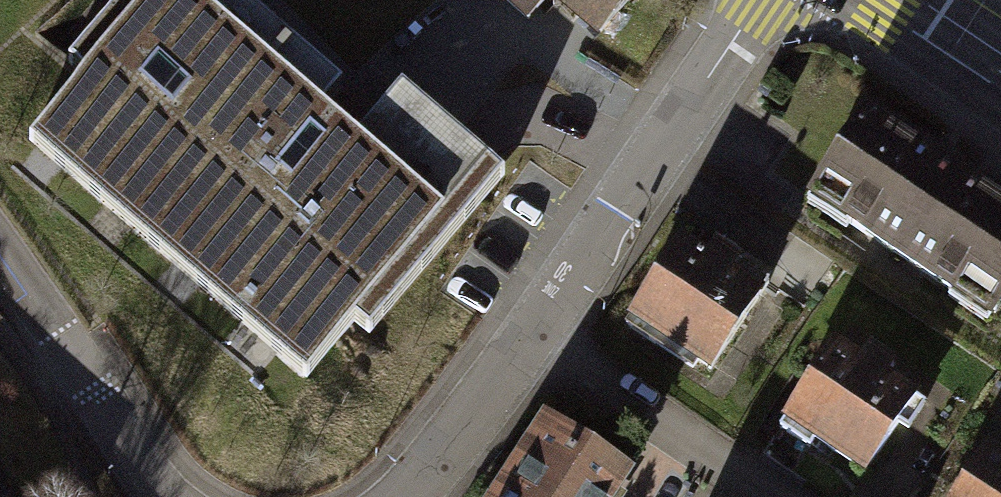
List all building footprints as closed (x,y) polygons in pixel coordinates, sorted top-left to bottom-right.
[(241,0),(123,0),(68,64),(83,77),(29,140),(306,378),(354,322),(369,334),(505,177),(401,88),(356,141),(321,111),(342,86),(241,0)] [(544,0),(505,0),(527,19),(544,0)] [(600,31),(627,0),(563,0),(600,31)] [(866,112),(813,191),(849,215),(846,221),(953,293),(957,287),(993,311),(1000,300),(1000,201),(866,112)] [(767,279),(714,245),(706,257),(679,240),(624,325),(653,344),(659,335),(710,368),(767,279)] [(857,360),(832,344),(779,429),(809,448),(815,437),(865,468),(911,393),(886,377),(893,366),(865,348),(857,360)] [(553,428),(530,463),(518,455),(490,496),(605,496),(621,471),(553,428)] [(987,447),(952,496),(1000,496),(1000,457),(987,447)]
